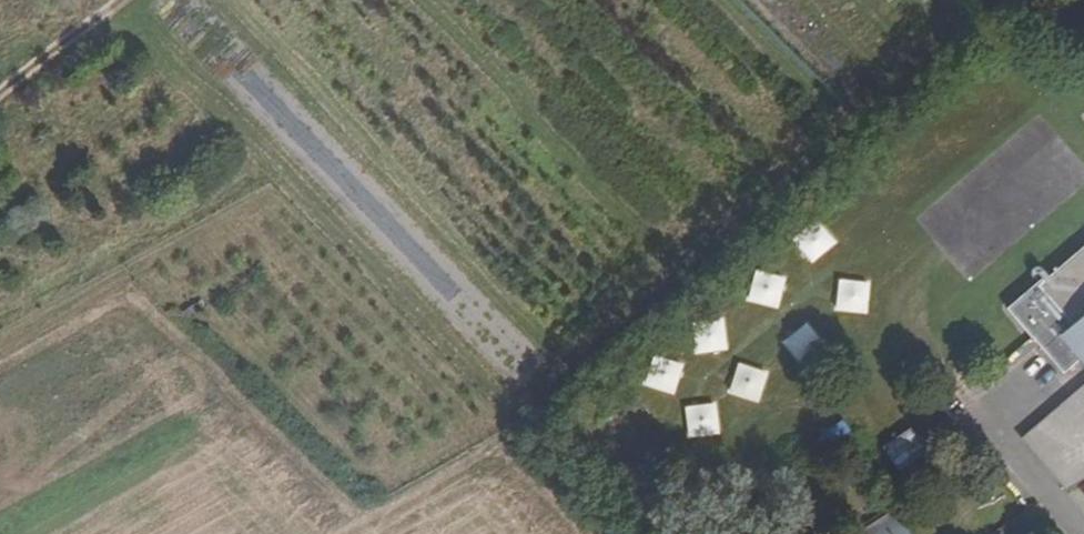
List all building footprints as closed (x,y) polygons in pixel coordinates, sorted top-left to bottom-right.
[(1042,282),(1040,279),(1004,310),(1031,339),(1061,375),(1077,363),(1083,371),(1083,246),(1042,282)] [(1020,439),(1063,490),(1077,480),(1053,451),(1083,424),(1083,383),(1020,439)] [(1053,451),(1077,480),(1083,476),(1083,424),(1053,451)] [(865,533),(908,533),(895,513),(885,519),(864,532),(865,533)]
